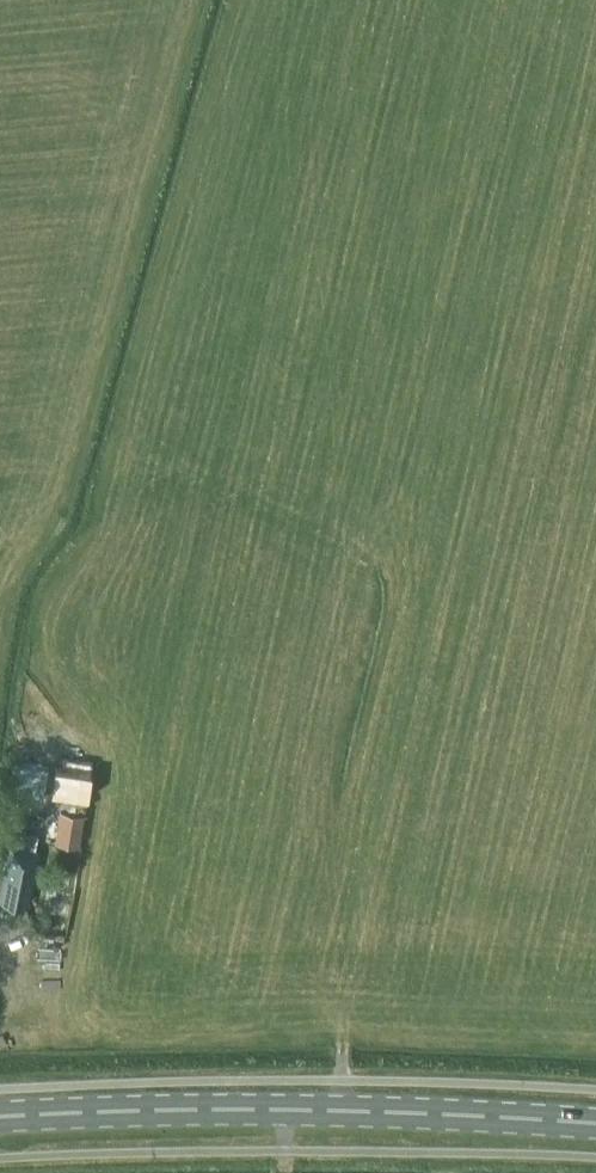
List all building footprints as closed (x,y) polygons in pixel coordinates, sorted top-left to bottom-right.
[(63,771),(29,764),(11,761),(5,791),(24,794),(57,801),(63,771)] [(2,898),(6,899),(8,904),(18,906),(20,902),(25,903),(28,884),(30,885),(38,848),(11,842),(5,871),(7,871),(2,898)]
